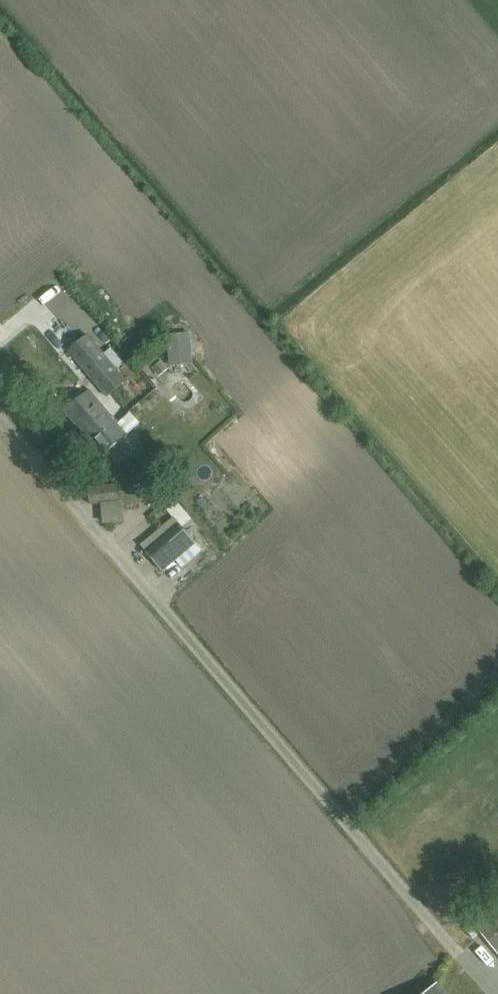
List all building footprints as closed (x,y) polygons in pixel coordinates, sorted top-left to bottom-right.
[(108,398),(127,382),(87,336),(68,352),(108,398)] [(81,433),(83,436),(99,423),(106,432),(117,423),(90,391),(65,412),(82,432),(81,433)] [(102,458),(128,436),(117,423),(106,432),(99,423),(83,436),(102,458)] [(130,477),(132,502),(141,501),(140,477),(130,477)] [(120,503),(118,484),(89,487),(90,506),(120,503)] [(181,493),(169,500),(184,524),(195,518),(181,493)] [(195,544),(179,526),(146,554),(161,573),(195,544)] [(474,922),(497,953),(497,904),(474,922)] [(435,983),(422,993),(444,993),(435,983)]
